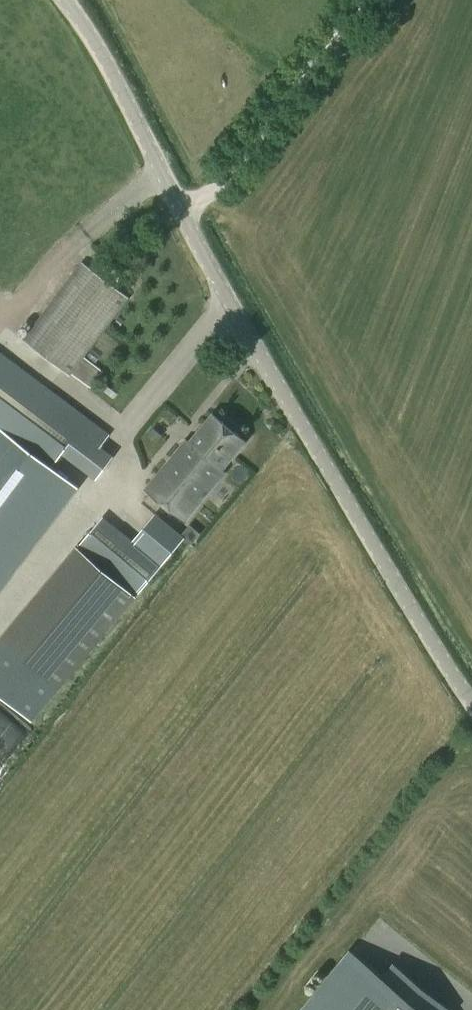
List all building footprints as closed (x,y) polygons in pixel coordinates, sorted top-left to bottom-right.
[(70,374),(129,296),(83,261),(23,339),(70,374)] [(32,473),(47,484),(58,470),(52,465),(63,452),(97,477),(113,457),(100,446),(109,434),(0,352),(0,515),(32,473)] [(222,469),(246,440),(214,413),(191,440),(188,438),(147,487),(186,519),(226,472),(222,469)] [(155,514),(132,541),(161,566),(184,539),(155,514)] [(132,541),(103,517),(79,545),(85,549),(138,594),(161,566),(132,541)] [(0,641),(0,694),(33,721),(60,688),(1,640),(0,641)] [(2,762),(3,763),(31,728),(0,704),(0,765),(2,762)] [(299,1009),(454,1009),(394,961),(383,975),(353,950),(350,948),(299,1009)]
